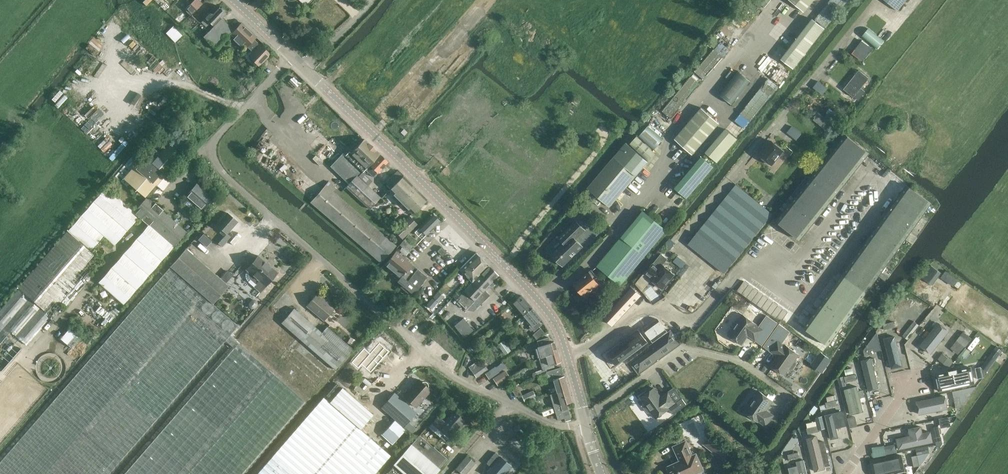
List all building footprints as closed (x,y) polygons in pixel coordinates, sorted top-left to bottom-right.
[(186,1),(190,4),(184,9),(191,15),(202,3),(199,0),(187,0),(186,1)] [(796,5),(804,12),(814,0),(790,0),(796,5)] [(898,11),(906,0),(884,0),(898,11)] [(222,17),(226,13),(225,12),(226,11),(222,7),(221,8),(220,7),(216,10),(214,7),(209,12),(210,13),(201,22),(206,27),(210,22),(213,26),(204,36),(216,48),(229,33),(230,34),(234,29),(222,17)] [(191,31),(199,22),(192,15),(184,24),(191,31)] [(813,18),(781,59),(793,69),(825,28),(813,18)] [(259,46),(253,40),(256,36),(242,23),(231,33),(235,37),(233,38),(241,45),(242,44),(246,47),(248,45),(255,51),(249,56),(259,65),(270,54),(261,45),(259,46)] [(182,35),(173,26),(166,33),(175,42),(182,35)] [(873,50),(863,41),(852,54),(863,63),(873,50)] [(117,64),(96,45),(87,54),(109,73),(117,64)] [(706,78),(725,56),(716,47),(696,70),(706,78)] [(780,61),(742,113),(753,121),(791,69),(780,61)] [(732,104),(751,80),(739,70),(719,94),(732,104)] [(854,97),(854,96),(861,88),(869,78),(859,70),(844,89),(854,97)] [(691,75),(666,109),(676,116),(701,82),(691,75)] [(820,79),(814,86),(823,93),(829,87),(820,79)] [(859,100),(866,91),(861,88),(854,96),(859,100)] [(362,137),(321,97),(309,110),(309,111),(306,115),(323,131),(327,128),(350,150),(362,137)] [(702,107),(675,139),(692,154),(719,122),(702,107)] [(831,122),(836,115),(831,111),(825,117),(818,112),(814,117),(830,129),(834,124),(831,122)] [(834,124),(839,118),(836,115),(831,122),(834,124)] [(879,122),(873,130),(883,136),(888,129),(879,122)] [(664,139),(648,125),(638,137),(653,150),(664,139)] [(793,125),(788,131),(798,138),(803,132),(793,125)] [(717,162),(737,138),(726,129),(706,152),(717,162)] [(800,239),(869,153),(845,134),(776,220),(800,239)] [(655,153),(637,136),(630,143),(649,160),(655,153)] [(163,174),(180,154),(177,151),(181,146),(173,139),(163,150),(164,151),(161,155),(155,150),(148,159),(150,161),(131,183),(145,195),(159,178),(157,176),(161,171),(163,174)] [(364,139),(348,155),(364,170),(380,154),(364,139)] [(772,165),(783,150),(771,141),(760,155),(772,165)] [(614,157),(588,188),(610,206),(636,175),(648,161),(627,143),(626,143),(614,157)] [(341,154),(330,166),(349,184),(357,175),(360,172),(341,154)] [(373,177),(387,163),(388,161),(380,154),(365,170),(373,177)] [(687,198),(713,166),(702,157),(675,188),(687,198)] [(363,170),(359,174),(369,183),(372,179),(363,170)] [(427,199),(403,176),(398,170),(385,183),(391,188),(389,190),(413,213),(427,199)] [(380,197),(357,175),(349,184),(346,187),(369,209),(380,197)] [(396,245),(338,196),(341,192),(329,181),(311,202),(374,256),(381,262),(383,260),(396,245)] [(725,273),(773,213),(736,184),(688,243),(725,273)] [(211,198),(195,185),(185,197),(201,210),(211,198)] [(867,292),(931,203),(907,185),(842,274),(867,292)] [(90,267),(84,261),(92,252),(102,260),(139,216),(134,212),(106,187),(18,288),(19,288),(0,310),(0,374),(1,375),(51,317),(55,320),(63,310),(57,305),(90,267)] [(187,231),(166,213),(167,213),(147,197),(134,212),(139,216),(140,216),(143,219),(149,224),(173,246),(187,231)] [(187,215),(191,211),(184,205),(177,213),(185,220),(188,216),(187,215)] [(585,230),(597,218),(589,211),(587,212),(586,211),(576,221),(585,230)] [(621,285),(666,230),(643,211),(598,266),(621,285)] [(227,233),(237,221),(227,212),(216,225),(222,229),(220,232),(224,236),(218,243),(222,247),(231,237),(227,233)] [(426,235),(439,221),(440,221),(433,214),(414,233),(416,234),(416,233),(418,235),(423,231),(426,235)] [(402,239),(418,224),(410,216),(395,231),(402,239)] [(583,246),(576,239),(585,230),(576,221),(559,237),(564,242),(552,254),(563,266),(583,246)] [(123,304),(173,246),(149,224),(98,282),(123,304)] [(208,245),(213,240),(204,232),(200,237),(208,245)] [(411,236),(407,240),(414,245),(415,246),(418,242),(411,236)] [(664,245),(670,250),(677,241),(671,237),(664,245)] [(414,245),(407,240),(405,238),(399,245),(409,252),(414,245)] [(447,252),(442,247),(438,251),(443,256),(447,252)] [(229,285),(186,248),(170,266),(213,304),(229,285)] [(411,264),(412,264),(396,251),(385,264),(401,277),(411,264)] [(472,282),(481,273),(489,265),(476,252),(459,269),(469,280),(472,282)] [(661,253),(645,273),(652,278),(651,279),(663,289),(670,279),(674,274),(663,265),(668,259),(661,253)] [(260,291),(277,272),(258,256),(254,260),(249,256),(241,265),(259,280),(254,286),(260,291)] [(412,296),(427,276),(411,264),(401,277),(397,281),(402,285),(400,287),(412,296)] [(494,279),(498,275),(489,265),(481,273),(491,283),(490,283),(493,285),(496,281),(494,279)] [(930,283),(939,271),(931,265),(922,277),(930,283)] [(213,304),(170,266),(0,461),(0,473),(109,473),(238,326),(213,304)] [(228,281),(234,273),(227,268),(221,276),(228,281)] [(599,284),(594,278),(596,276),(592,270),(575,284),(580,290),(580,292),(581,294),(583,294),(584,296),(599,284)] [(959,287),(963,281),(946,270),(942,276),(959,287)] [(490,295),(484,290),(490,283),(491,283),(481,273),(472,282),(469,280),(453,297),(466,309),(479,295),(484,300),(490,295)] [(867,292),(842,274),(836,283),(860,301),(867,292)] [(742,294),(749,284),(744,281),(737,290),(742,294)] [(860,301),(836,283),(829,292),(854,310),(860,301)] [(747,297),(754,288),(749,284),(742,294),(747,297)] [(613,325),(641,295),(632,287),(604,317),(613,325)] [(752,301),(759,291),(754,288),(747,297),(752,301)] [(99,337),(125,307),(106,291),(80,321),(99,337)] [(757,304),(764,295),(759,291),(752,301),(757,304)] [(854,310),(829,292),(823,301),(847,319),(854,310)] [(334,308),(317,294),(307,306),(324,320),(334,308)] [(532,308),(521,295),(516,299),(514,297),(507,303),(512,308),(515,306),(524,315),(532,308)] [(761,308),(768,298),(764,295),(757,304),(761,308)] [(432,309),(439,301),(434,297),(427,304),(432,309)] [(766,311),(773,302),(768,298),(761,308),(766,311)] [(847,319),(823,301),(816,310),(841,328),(847,319)] [(771,315),(778,305),(773,302),(766,311),(771,315)] [(776,318),(783,309),(778,305),(771,315),(776,318)] [(353,349),(327,327),(322,333),(294,308),(282,323),(298,337),(335,369),(353,349)] [(538,321),(540,319),(541,318),(532,308),(524,315),(531,324),(528,326),(533,331),(541,325),(538,321)] [(507,315),(502,309),(497,313),(502,319),(507,315)] [(781,322),(788,312),(783,309),(776,318),(781,322)] [(841,328),(816,310),(810,319),(834,337),(841,328)] [(763,330),(756,324),(743,314),(738,321),(736,320),(735,321),(732,325),(732,327),(733,328),(728,335),(741,345),(748,335),(756,340),(763,330)] [(651,324),(644,329),(654,341),(660,336),(667,331),(658,319),(651,324)] [(828,345),(834,337),(810,319),(803,328),(828,345)] [(895,327),(894,321),(883,324),(884,330),(895,327)] [(940,321),(921,343),(932,352),(950,330),(940,321)] [(473,330),(467,322),(457,330),(464,337),(473,330)] [(537,339),(544,333),(541,328),(533,335),(537,339)] [(630,334),(605,354),(615,366),(644,343),(646,342),(636,329),(635,331),(630,334)] [(639,373),(680,344),(671,330),(649,346),(651,348),(631,363),(639,373)] [(885,337),(893,366),(911,362),(906,343),(900,345),(897,334),(885,337)] [(230,335),(226,340),(234,348),(124,473),(242,473),(305,401),(230,335)] [(969,342),(960,335),(957,340),(965,347),(969,342)] [(557,352),(554,342),(550,343),(549,337),(536,341),(538,346),(537,347),(540,357),(557,352)] [(511,350),(504,340),(498,345),(505,354),(511,350)] [(794,361),(799,354),(786,344),(785,345),(778,340),(770,351),(778,356),(771,366),(784,375),(789,368),(791,369),(792,368),(796,364),(795,362),(794,361)] [(440,349),(446,354),(451,347),(445,343),(440,349)] [(371,355),(362,365),(371,373),(389,352),(380,344),(371,355)] [(876,353),(875,348),(864,350),(865,356),(876,353)] [(364,349),(352,363),(359,369),(362,365),(371,355),(364,349)] [(950,366),(955,360),(944,351),(939,357),(950,366)] [(560,362),(557,352),(540,357),(544,369),(553,366),(553,364),(560,362)] [(869,390),(880,388),(873,356),(863,359),(869,390)] [(822,357),(814,370),(820,374),(829,361),(822,357)] [(472,371),(483,363),(480,359),(469,367),(472,371)] [(476,377),(488,369),(483,363),(472,371),(476,377)] [(489,379),(499,372),(495,366),(485,373),(489,379)] [(983,377),(981,366),(975,368),(977,378),(983,377)] [(548,381),(553,379),(557,392),(568,389),(564,376),(563,376),(560,367),(544,372),(543,369),(535,371),(536,376),(546,373),(548,381)] [(497,385),(509,377),(505,371),(493,379),(497,385)] [(364,390),(372,381),(364,374),(356,383),(364,390)] [(857,380),(855,374),(845,376),(844,376),(845,377),(846,382),(857,380)] [(416,407),(431,390),(428,388),(422,382),(419,379),(404,396),(416,407)] [(865,397),(861,384),(845,388),(852,413),(865,410),(862,398),(865,397)] [(373,414),(342,388),(329,402),(360,429),(373,414)] [(669,408),(676,402),(668,392),(661,397),(654,388),(641,397),(646,404),(645,405),(644,407),(648,412),(649,412),(651,411),(656,418),(669,409),(669,408)] [(571,402),(568,389),(557,392),(560,404),(561,405),(560,405),(561,411),(562,411),(568,409),(566,403),(571,402)] [(524,401),(535,396),(533,390),(522,396),(524,401)] [(766,410),(767,408),(773,400),(760,391),(755,398),(753,397),(751,397),(748,402),(748,404),(750,405),(745,412),(758,421),(759,420),(766,426),(773,415),(766,410)] [(394,393),(381,407),(404,427),(417,413),(394,393)] [(945,393),(917,400),(921,414),(949,407),(945,393)] [(329,402),(323,397),(257,473),(374,473),(390,455),(360,429),(329,402)] [(838,405),(836,400),(826,402),(827,408),(838,405)] [(564,418),(562,411),(561,411),(560,405),(561,405),(560,404),(554,406),(558,419),(564,418)] [(568,409),(562,411),(564,418),(565,421),(571,419),(568,409)] [(838,427),(848,424),(844,409),(817,415),(820,428),(828,427),(830,438),(840,436),(838,427)] [(448,438),(464,420),(454,411),(445,421),(439,416),(432,424),(448,438)] [(851,426),(858,425),(857,415),(849,416),(851,426)] [(941,417),(942,425),(951,424),(951,416),(941,417)] [(395,420),(383,434),(392,443),(405,429),(395,420)] [(899,447),(934,442),(933,429),(924,431),(923,425),(910,427),(911,434),(898,436),(899,447)] [(941,436),(939,425),(933,427),(935,437),(941,436)] [(819,431),(817,426),(807,428),(808,434),(819,431)] [(735,454),(718,440),(711,434),(704,444),(728,463),(735,454)] [(832,467),(826,439),(820,440),(819,434),(808,436),(815,470),(832,467)] [(386,473),(434,473),(447,459),(434,447),(432,445),(420,435),(386,473)] [(704,470),(696,453),(693,455),(686,440),(673,446),(680,461),(667,467),(671,473),(697,473),(696,473),(704,470)] [(876,456),(899,450),(897,441),(873,447),(876,456)] [(511,466),(496,452),(488,461),(492,465),(487,471),(490,473),(503,473),(511,466)] [(800,458),(798,452),(788,454),(789,460),(800,458)] [(869,459),(871,473),(900,473),(899,469),(903,469),(901,454),(869,459)] [(920,466),(918,455),(912,456),(914,467),(920,466)] [(475,463),(466,456),(456,468),(462,473),(465,473),(475,463)] [(789,466),(791,473),(809,473),(805,458),(797,460),(798,464),(789,466)]
